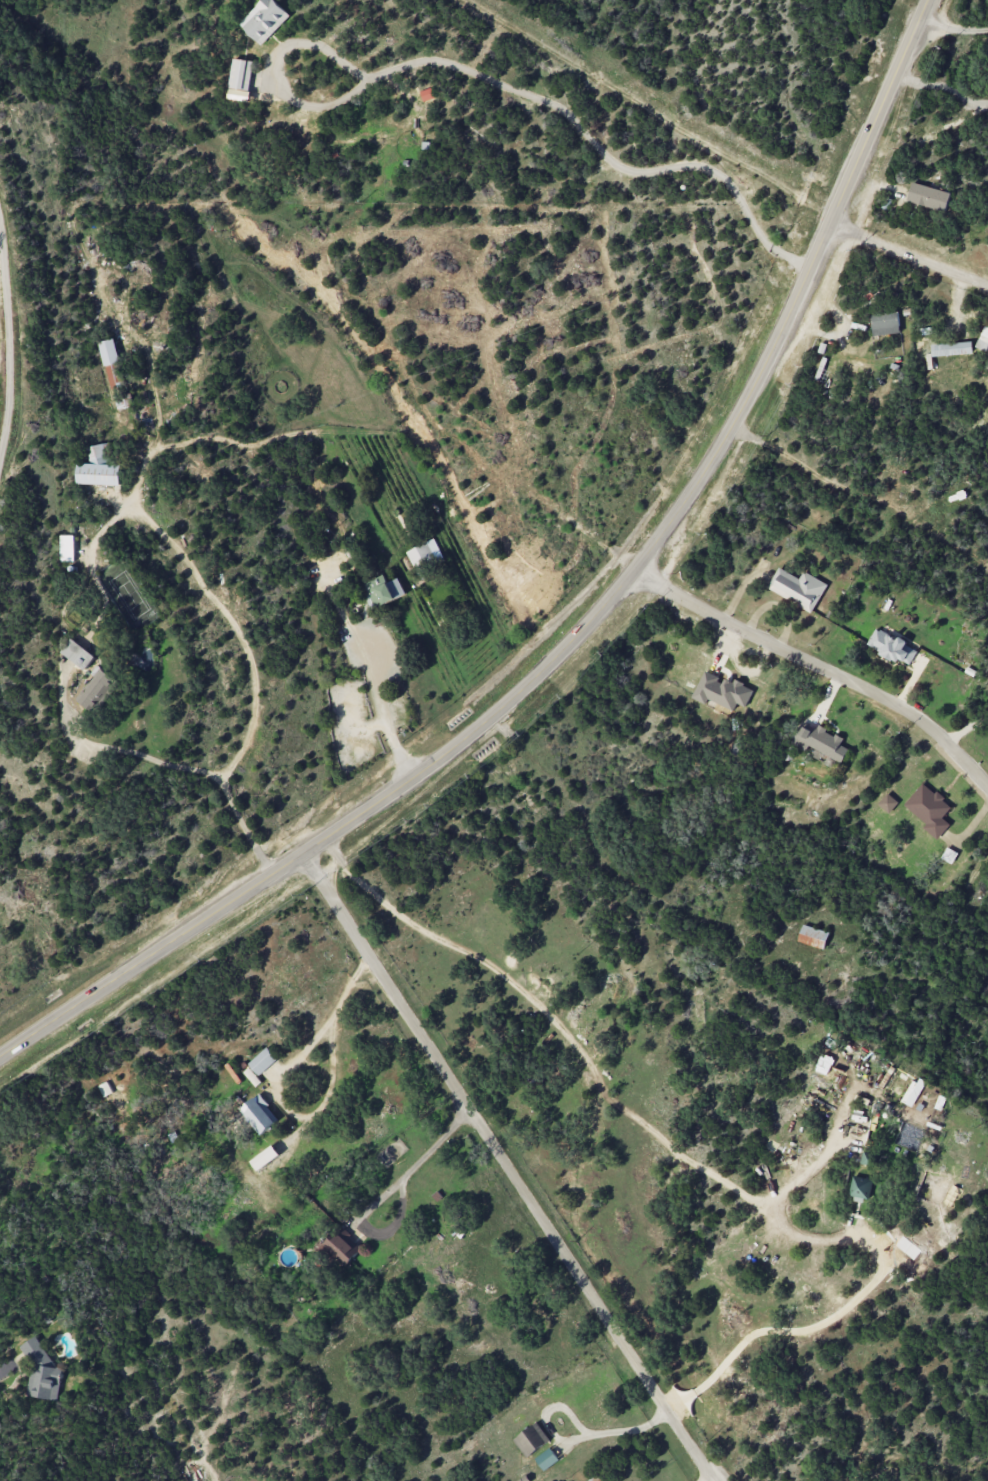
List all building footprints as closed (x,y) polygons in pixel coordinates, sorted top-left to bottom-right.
[(275,0),(262,0),(239,23),(262,45),(291,15),(275,0)] [(230,88),(250,89),(252,60),(232,59),(230,88)] [(423,101),(434,98),(431,88),(420,91),(423,101)] [(947,210),(951,191),(911,183),(907,203),(947,210)] [(896,310),(870,315),(874,337),(900,332),(896,310)] [(987,346),(987,338),(981,335),(975,347),(985,352),(987,346)] [(102,341),(110,384),(124,382),(117,339),(102,341)] [(931,343),(931,356),(973,354),(972,342),(931,343)] [(118,410),(134,406),(131,392),(115,395),(118,410)] [(77,483),(122,485),(122,463),(113,462),(113,445),(89,444),(88,463),(78,463),(77,483)] [(75,561),(74,535),(60,536),(61,561),(75,561)] [(415,570),(436,559),(427,541),(406,552),(415,570)] [(827,584),(804,571),(800,579),(779,567),(768,588),(812,612),(827,584)] [(363,585),(375,609),(407,594),(399,578),(389,583),(385,574),(363,585)] [(867,646),(909,667),(918,648),(875,628),(867,646)] [(62,653),(72,659),(71,661),(86,670),(96,654),(70,639),(62,653)] [(117,682),(103,669),(77,697),(91,710),(117,682)] [(734,710),(737,703),(746,707),(754,689),(734,680),(733,682),(722,677),(722,678),(705,670),(693,698),(707,704),(709,700),(734,710)] [(807,747),(843,761),(849,748),(841,745),(844,738),(818,727),(817,728),(802,722),(793,745),(806,750),(807,747)] [(950,824),(942,818),(952,806),(923,783),(904,805),(928,824),(924,829),(938,840),(950,824)] [(889,814),(899,802),(887,793),(878,804),(889,814)] [(829,932),(803,924),(798,942),(824,950),(829,932)] [(278,1059),(268,1047),(249,1063),(259,1076),(278,1059)] [(901,1103),(911,1109),(925,1082),(915,1076),(901,1103)] [(280,1120),(259,1094),(239,1110),(260,1136),(280,1120)] [(251,1159),(257,1170),(280,1156),(274,1146),(251,1159)] [(872,1167),(876,1152),(864,1150),(861,1164),(872,1167)] [(872,1180),(854,1175),(848,1198),(867,1202),(872,1180)] [(363,1247),(339,1225),(322,1243),(346,1266),(363,1247)] [(27,1395),(57,1400),(61,1376),(38,1335),(21,1345),(32,1365),(27,1395)] [(551,1441),(538,1422),(513,1438),(526,1457),(551,1441)] [(559,1460),(550,1447),(535,1458),(544,1471),(559,1460)]
